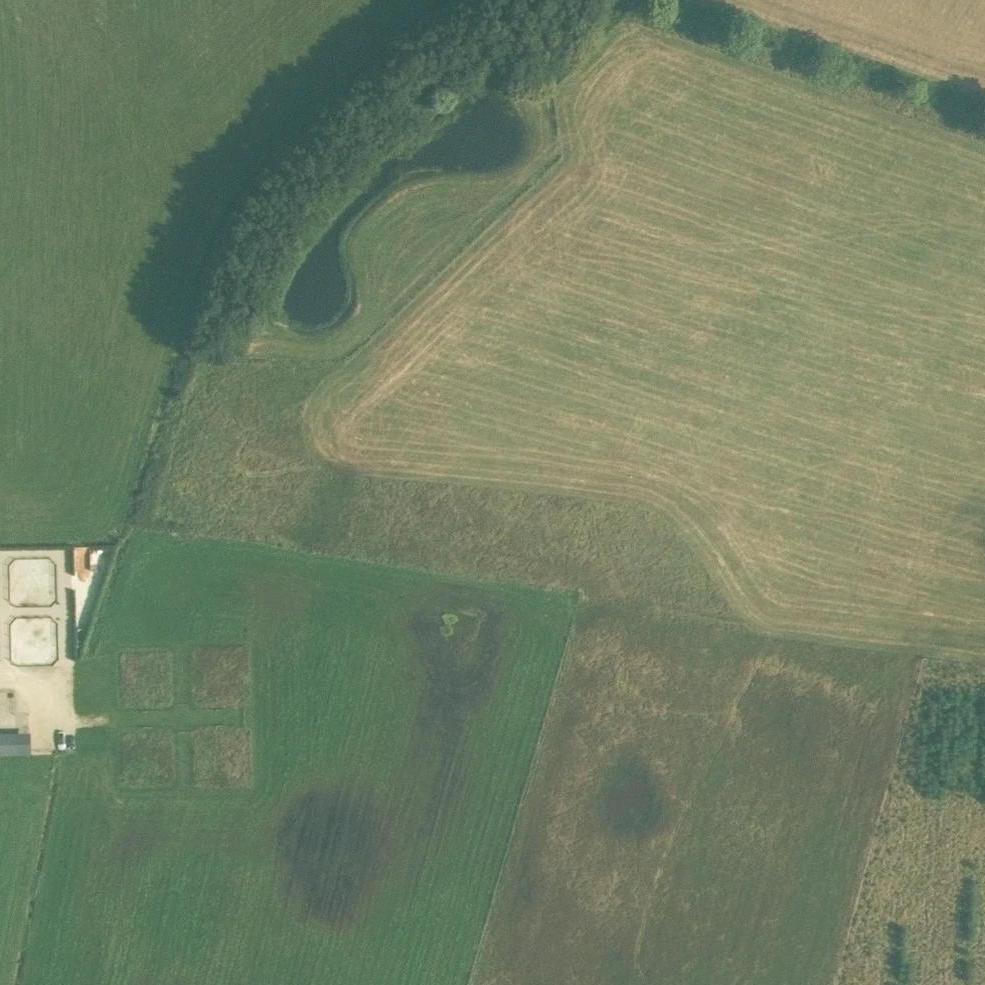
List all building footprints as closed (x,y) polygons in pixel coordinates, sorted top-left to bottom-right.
[(15,751),(15,734),(0,734),(0,751),(15,751)]
